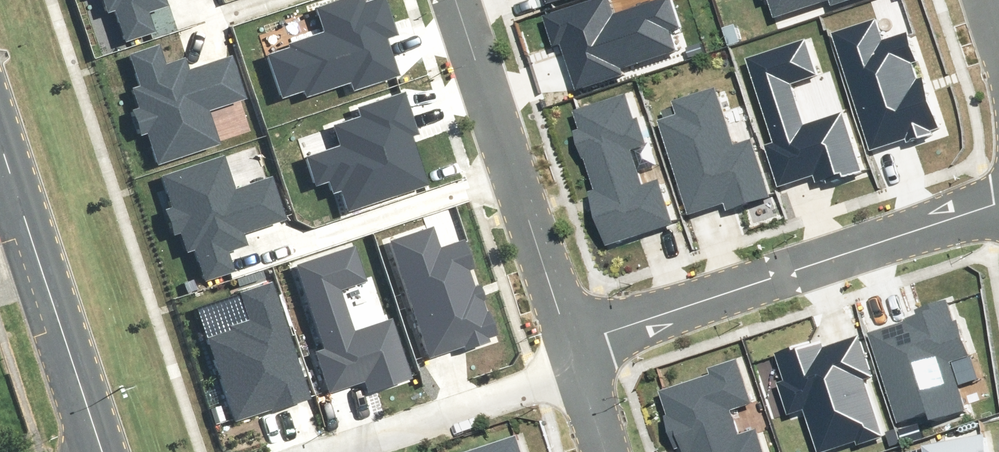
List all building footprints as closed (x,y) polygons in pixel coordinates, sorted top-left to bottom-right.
[(125,35),(158,24),(151,3),(160,0),(104,0),(106,5),(114,2),(125,35)] [(279,91),(303,83),(305,90),(347,77),(349,84),(399,68),(386,29),(395,26),(387,0),(318,0),(313,2),(321,27),(285,38),(287,44),(266,50),(279,91)] [(559,44),(569,41),(583,87),(631,73),(629,66),(684,49),(678,27),(687,25),(679,0),(660,0),(618,13),(614,0),(582,0),(549,10),(559,44)] [(778,16),(826,0),(773,0),(778,16)] [(834,28),(875,148),(912,135),(914,141),(949,129),(914,28),(888,37),(880,13),(834,28)] [(160,37),(127,48),(138,80),(130,83),(137,103),(126,106),(135,132),(143,129),(153,159),(217,138),(207,106),(247,92),(232,47),(184,63),(181,53),(167,58),(160,37)] [(767,139),(781,183),(819,171),(822,178),(863,165),(847,113),(805,126),(790,77),(818,69),(809,38),(749,57),(774,136),(767,139)] [(660,116),(693,212),(729,200),(731,207),(775,193),(756,137),(738,143),(718,84),(676,98),(680,109),(660,116)] [(336,188),(343,210),(427,182),(410,129),(417,127),(404,89),(358,104),(361,112),(330,123),(336,141),(301,153),(311,183),(325,178),(329,190),(336,188)] [(577,125),(597,184),(591,187),(610,243),(678,219),(662,175),(651,179),(640,147),(651,143),(641,115),(637,116),(629,94),(579,112),(583,122),(577,125)] [(193,243),(204,276),(237,265),(230,244),(243,239),(240,230),(288,214),(273,169),(232,182),(221,150),(157,171),(167,201),(159,204),(168,230),(178,226),(185,246),(193,243)] [(384,234),(423,353),(491,331),(459,235),(435,243),(428,220),(384,234)] [(318,344),(309,347),(322,387),(372,371),(375,380),(404,371),(385,316),(351,327),(337,287),(366,278),(353,238),(290,259),(318,344)] [(208,329),(234,415),(309,392),(272,274),(238,284),(248,317),(208,329)] [(958,356),(974,351),(963,317),(956,319),(949,298),(915,309),(917,315),(869,331),(881,368),(889,366),(907,422),(973,401),(958,356)] [(779,377),(790,412),(806,407),(821,451),(886,431),(868,375),(876,372),(864,334),(829,345),(827,339),(780,354),(787,375),(779,377)] [(690,451),(696,451),(769,451),(760,425),(749,429),(741,405),(757,400),(743,358),(713,368),(715,372),(664,389),(681,440),(686,439),(690,451)] [(984,430),(926,439),(928,451),(988,451),(984,430)] [(522,433),(466,451),(529,451),(522,433)]
